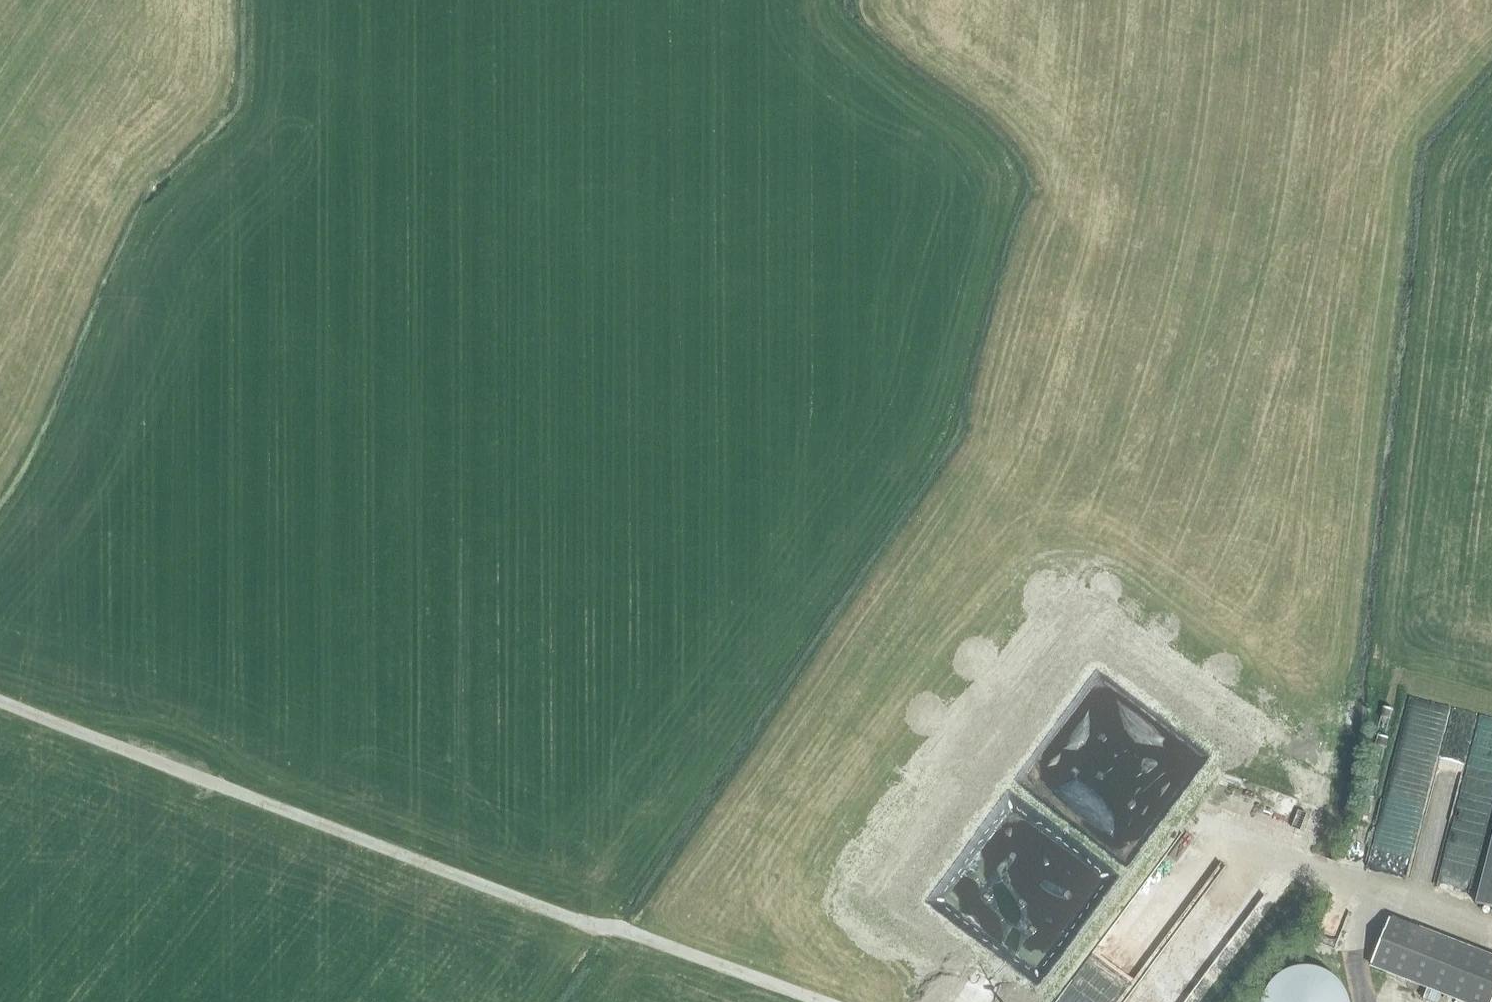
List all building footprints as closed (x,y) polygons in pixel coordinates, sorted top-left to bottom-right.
[(1475,903),(1491,908),(1491,838),(1475,903)] [(1389,918),(1371,965),(1467,1001),(1490,1001),(1491,997),(1491,958),(1389,918)] [(1281,1001),(1349,1001),(1354,991),(1297,965),(1281,1001)]
